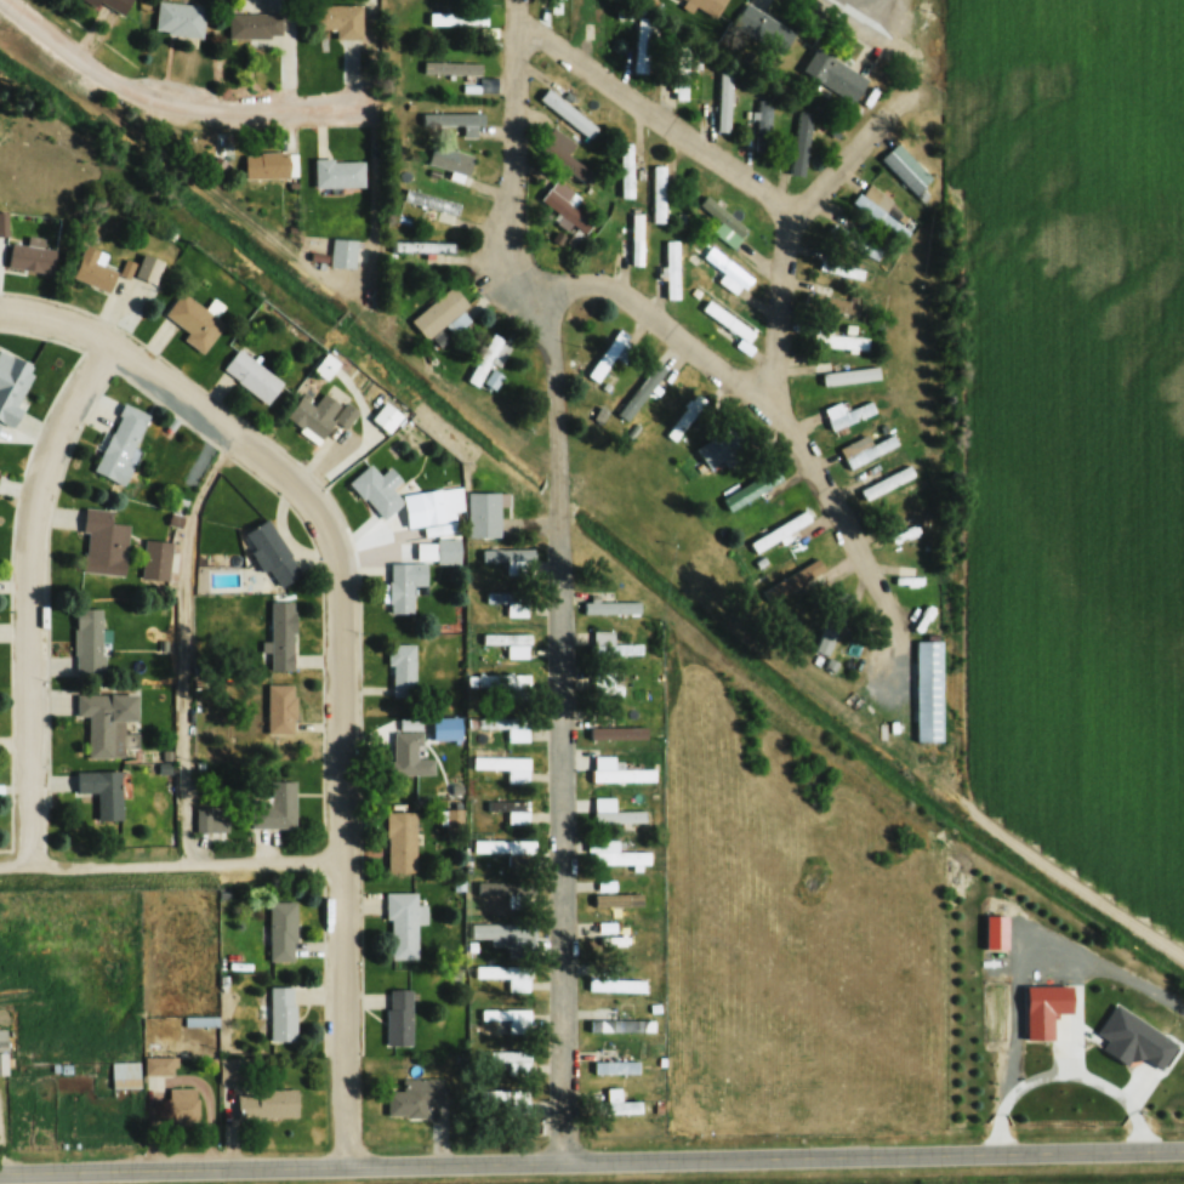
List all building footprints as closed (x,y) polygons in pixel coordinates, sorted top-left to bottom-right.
[(132,0),(89,0),(121,18),(132,0)] [(542,13),(561,13),(561,0),(542,0),(542,13)] [(713,17),(724,0),(686,0),(713,17)] [(203,37),(205,5),(157,2),(155,33),(203,37)] [(736,25),(779,55),(794,33),(751,3),(736,25)] [(362,4),(318,4),(318,28),(335,28),(335,38),(362,38),(362,4)] [(428,12),(428,24),(486,24),(486,12),(428,12)] [(228,37),(281,37),(281,13),(228,13),(228,37)] [(659,41),(661,18),(638,15),(632,73),(647,74),(650,40),(659,41)] [(672,99),(687,100),(688,44),(674,43),(672,99)] [(869,79),(815,47),(800,72),(854,104),(869,79)] [(480,61),(423,61),(423,74),(480,74),(480,61)] [(718,132),(730,132),(730,71),(718,71),(718,132)] [(597,128),(547,89),(539,99),(589,138),(597,128)] [(770,150),(770,99),(756,99),(756,150),(770,150)] [(791,173),(805,175),(811,112),(797,111),(791,173)] [(483,124),(483,112),(421,112),(421,124),(483,124)] [(567,156),(576,142),(553,128),(538,151),(584,180),(590,170),(567,156)] [(427,161),(466,175),(473,156),(433,142),(427,161)] [(921,202),(929,194),(922,187),(931,178),(898,142),(880,159),(921,202)] [(620,143),(620,198),(633,198),(633,160),(641,160),(641,154),(632,154),(632,143),(620,143)] [(293,153),(244,153),(244,179),(293,179),(293,153)] [(363,187),(363,160),(314,160),(314,187),(363,187)] [(652,222),(665,222),(665,165),(652,165),(652,222)] [(593,222),(547,189),(540,200),(585,232),(593,222)] [(850,201),(902,241),(914,226),(865,189),(860,195),(857,192),(850,201)] [(404,201),(438,208),(435,221),(456,225),(460,201),(406,190),(404,201)] [(747,228),(705,197),(699,206),(718,220),(710,230),(733,248),(747,228)] [(631,265),(642,265),(642,212),(631,212),(631,265)] [(827,234),(879,264),(886,252),(834,221),(827,234)] [(355,267),(355,239),(331,239),(331,267),(355,267)] [(392,252),(454,252),(454,240),(392,240),(392,252)] [(677,299),(677,240),(665,240),(665,299),(677,299)] [(7,266),(51,274),(55,250),(11,243),(7,266)] [(103,265),(107,254),(85,244),(71,277),(107,293),(117,271),(103,265)] [(736,295),(750,277),(711,245),(702,257),(722,273),(717,280),(736,295)] [(135,275),(154,283),(162,261),(143,254),(135,275)] [(818,268),(860,280),(863,270),(821,258),(818,268)] [(425,339),(446,324),(452,331),(464,322),(458,314),(468,307),(453,287),(410,318),(425,339)] [(188,331),(182,338),(202,353),(224,323),(182,292),(165,314),(188,331)] [(702,308),(731,329),(737,322),(707,301),(702,308)] [(628,336),(618,329),(587,374),(597,381),(628,336)] [(490,362),(500,367),(511,344),(489,333),(466,381),(478,387),(490,362)] [(868,335),(825,335),(825,347),(868,347),(868,335)] [(267,404),(283,382),(237,348),(221,370),(267,404)] [(36,367),(7,355),(0,372),(0,421),(12,426),(36,367)] [(628,422),(664,368),(653,361),(618,415),(628,422)] [(880,378),(878,365),(820,374),(822,386),(880,378)] [(502,375),(492,369),(483,383),(493,389),(502,375)] [(661,439),(672,446),(704,399),(692,391),(661,439)] [(313,406),(301,396),(283,419),(315,444),(343,407),(324,392),(313,406)] [(387,434),(402,415),(385,401),(370,419),(387,434)] [(838,402),(822,410),(833,433),(874,413),(869,401),(844,413),(838,402)] [(127,464),(149,415),(123,403),(92,471),(124,485),(133,467),(127,464)] [(725,465),(751,448),(734,423),(695,450),(708,469),(721,460),(725,465)] [(843,457),(848,469),(891,452),(887,440),(843,457)] [(403,502),(391,488),(401,480),(389,466),(379,475),(369,464),(348,481),(381,520),(403,502)] [(860,489),(865,499),(914,477),(909,467),(860,489)] [(778,483),(770,470),(715,500),(722,513),(778,483)] [(433,488),(433,524),(456,524),(456,488),(433,488)] [(499,492),(468,492),(468,537),(499,537),(499,492)] [(112,510),(87,507),(80,571),(121,576),(127,524),(111,523),(112,510)] [(748,543),(754,554),(810,521),(804,510),(748,543)] [(301,572),(267,519),(244,533),(278,587),(301,572)] [(934,533),(930,522),(889,536),(893,547),(934,533)] [(460,539),(437,539),(437,564),(460,564),(460,539)] [(170,541),(144,540),(142,578),(168,579),(170,541)] [(482,549),(482,562),(506,562),(506,576),(534,576),(534,549),(482,549)] [(426,586),(426,562),(389,562),(388,615),(412,615),(412,586),(426,586)] [(813,650),(827,656),(852,596),(838,591),(813,650)] [(527,617),(527,593),(485,593),(485,604),(506,604),(506,617),(527,617)] [(639,593),(592,593),(592,614),(639,614),(639,593)] [(271,669),(294,669),(294,601),(271,601),(271,669)] [(102,608),(76,608),(76,676),(102,676),(102,608)] [(613,631),(592,632),(593,656),(641,654),(641,643),(613,644),(613,631)] [(507,659),(529,659),(529,634),(485,634),(485,645),(507,645),(507,659)] [(942,640),(915,640),(915,742),(942,742),(942,640)] [(391,697),(414,697),(414,643),(391,643),(391,697)] [(529,674),(475,674),(475,680),(469,680),(469,687),(505,687),(505,702),(529,702),(529,674)] [(267,684),(267,735),(295,735),(295,684),(267,684)] [(648,699),(648,686),(593,686),(593,699),(648,699)] [(136,694),(77,694),(77,717),(88,716),(89,758),(125,758),(124,746),(134,746),(134,732),(126,732),(126,723),(137,723),(136,694)] [(507,728),(507,741),(527,741),(527,718),(474,718),(474,728),(507,728)] [(646,727),(593,727),(593,741),(646,741),(646,727)] [(433,775),(433,758),(421,758),(421,732),(393,732),(393,775),(433,775)] [(507,783),(528,783),(528,756),(473,756),(473,770),(507,770),(507,783)] [(623,769),(622,757),(593,758),(594,783),(655,781),(655,769),(623,769)] [(121,771),(76,771),(77,794),(97,794),(97,821),(121,821),(121,771)] [(295,828),(295,781),(268,781),(269,803),(250,803),(250,828),(295,828)] [(615,810),(615,796),(594,796),(594,823),(644,823),(644,810),(615,810)] [(488,801),(488,811),(507,811),(507,825),(528,825),(528,801),(488,801)] [(196,807),(196,832),(226,832),(226,807),(196,807)] [(461,809),(442,809),(442,826),(461,826),(461,809)] [(416,872),(416,811),(386,811),(386,872),(416,872)] [(509,866),(533,866),(533,840),(473,840),(473,853),(509,853),(509,866)] [(649,865),(649,841),(575,842),(575,852),(595,852),(595,866),(649,865)] [(594,882),(594,896),(615,895),(614,881),(594,882)] [(477,882),(477,895),(511,895),(530,895),(530,882),(477,882)] [(417,923),(425,923),(425,905),(417,905),(417,892),(388,892),(388,959),(416,959),(417,923)] [(642,910),(642,894),(622,894),(622,910),(642,910)] [(296,960),(296,901),(269,901),(269,960),(296,960)] [(470,924),(470,938),(508,938),(508,950),(528,950),(528,938),(535,938),(535,924),(470,924)] [(643,935),(597,935),(597,948),(643,948),(643,935)] [(644,992),(644,980),(616,980),(616,965),(588,965),(588,992),(644,992)] [(508,979),(508,992),(528,992),(528,966),(474,966),(474,979),(508,979)] [(295,1041),(295,986),(270,986),(270,1041),(295,1041)] [(411,989),(386,989),(386,1046),(411,1046),(411,989)] [(496,1021),(496,1032),(530,1032),(530,1010),(487,1010),(487,1021),(496,1021)] [(588,1032),(653,1032),(653,1020),(588,1020),(588,1032)] [(530,1051),(490,1051),(490,1071),(530,1071),(530,1051)] [(144,1075),(177,1075),(177,1057),(144,1057),(144,1075)] [(252,1058),(219,1058),(219,1083),(252,1083),(252,1058)] [(139,1088),(139,1061),(111,1061),(111,1088),(139,1088)] [(594,1074),(638,1074),(638,1061),(594,1061),(594,1074)] [(426,1116),(426,1102),(441,1102),(442,1078),(402,1078),(402,1091),(387,1091),(387,1116),(426,1116)] [(169,1088),(169,1123),(197,1123),(197,1088),(169,1088)] [(493,1125),(518,1125),(518,1089),(493,1089),(493,1125)] [(236,1119),(297,1119),(297,1091),(236,1091),(236,1119)] [(641,1101),(599,1101),(599,1113),(641,1113),(641,1101)]
